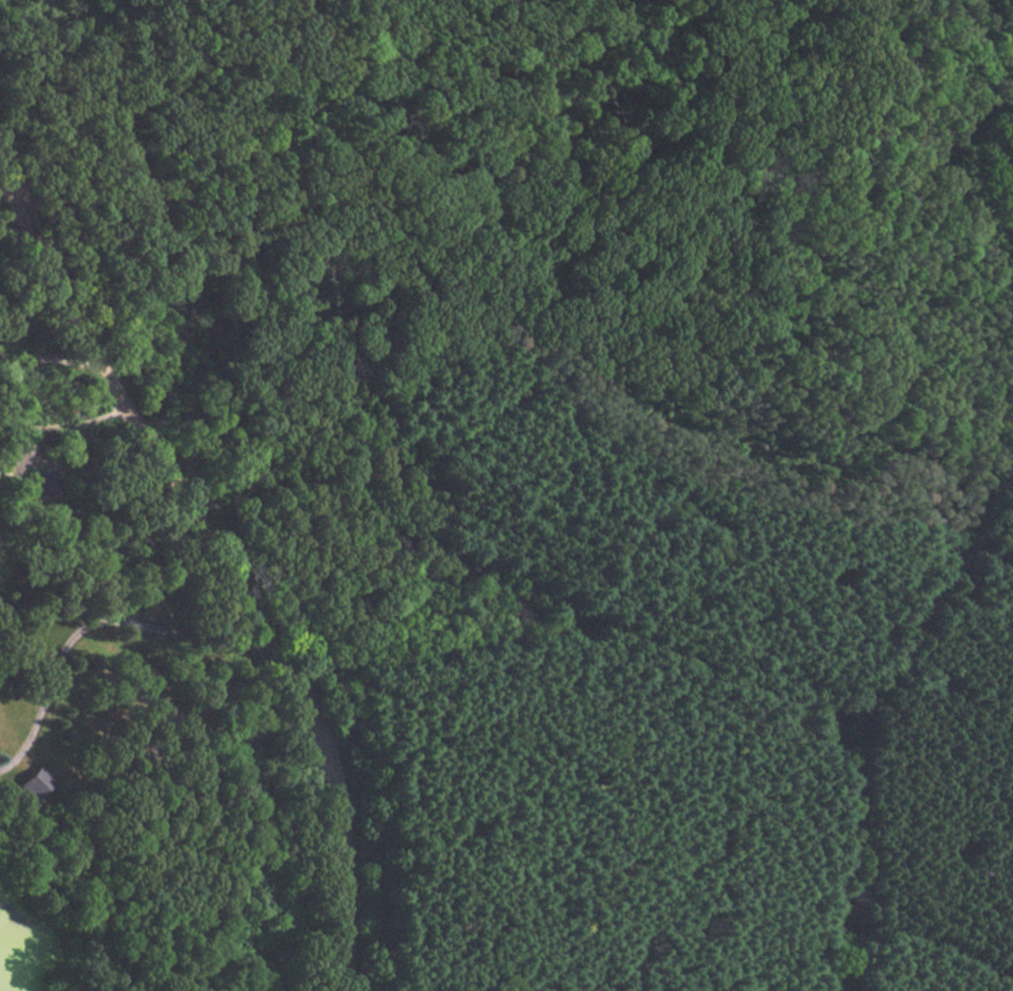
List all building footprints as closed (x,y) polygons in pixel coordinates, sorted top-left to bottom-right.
[(51,784),(39,768),(20,782),(32,798),(51,784)]
